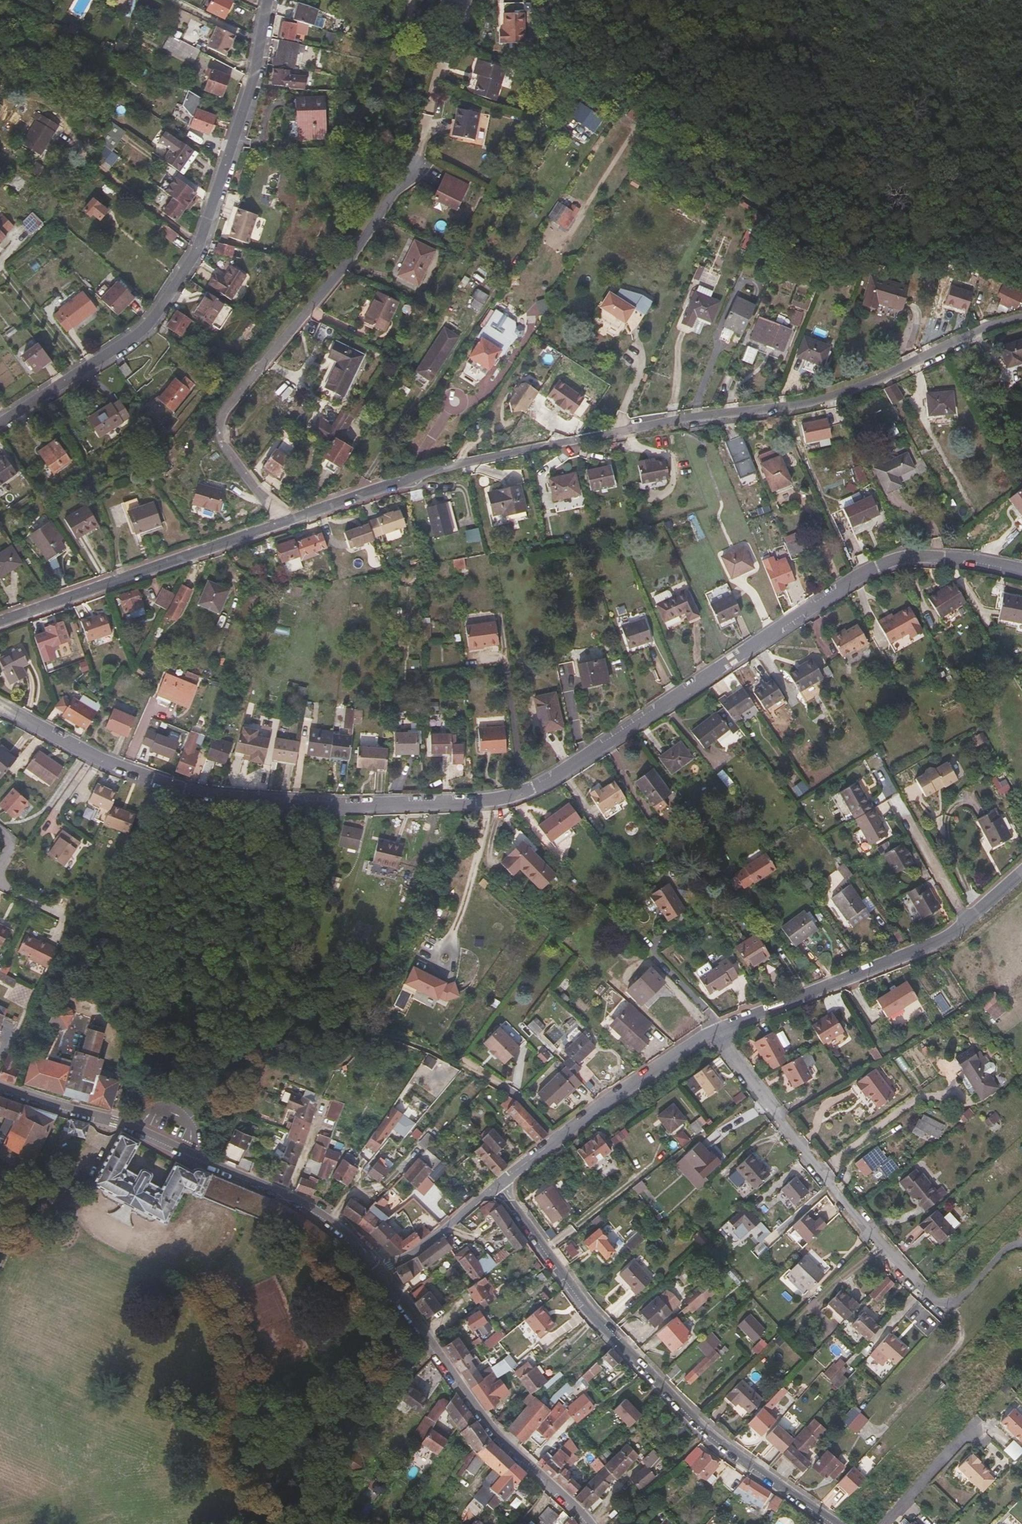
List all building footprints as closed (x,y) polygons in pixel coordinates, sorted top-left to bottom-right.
[(232,3),(226,0),(212,0),(207,11),(224,20),(232,3)] [(465,0),(439,0),(438,4),(462,11),(465,0)] [(313,27),(318,9),(298,3),(294,21),(297,22),(302,24),(313,27)] [(521,46),(520,16),(499,16),(499,34),(494,34),(495,46),(499,45),(499,47),(521,46)] [(195,54),(206,32),(187,22),(176,44),(195,54)] [(313,27),(302,24),(297,22),(296,25),(284,23),(279,22),(276,38),(280,39),(299,42),(300,36),(312,38),(313,27)] [(225,57),(234,37),(216,28),(207,48),(225,57)] [(333,42),(335,33),(326,32),(325,40),(333,42)] [(190,67),(196,54),(195,54),(176,44),(166,39),(160,51),(190,67)] [(294,70),(297,53),(303,54),(305,46),(280,41),(276,60),(269,58),(267,65),(294,70)] [(492,103),(501,72),(474,62),(470,77),(475,79),(469,97),(492,103)] [(303,90),(304,77),(289,77),(289,71),(274,69),(272,87),(283,87),(283,83),(289,83),(288,90),(303,90)] [(223,98),(230,77),(208,70),(205,78),(208,79),(203,91),(223,98)] [(325,138),(322,98),(297,100),(299,140),(325,138)] [(590,134),(599,121),(576,106),(567,119),(590,134)] [(475,141),(480,113),(457,109),(452,136),(475,141)] [(212,125),(215,118),(197,111),(190,128),(208,135),(210,129),(213,130),(215,126),(212,125)] [(39,156),(57,126),(39,114),(21,144),(39,156)] [(110,151),(116,139),(103,132),(99,144),(110,151)] [(183,175),(198,155),(178,140),(174,145),(162,136),(155,146),(167,155),(163,160),(183,175)] [(456,211),(468,186),(445,176),(434,200),(456,211)] [(15,196),(24,186),(14,177),(5,187),(15,196)] [(186,207),(197,193),(178,179),(168,194),(174,198),(186,207)] [(157,191),(155,190),(153,188),(142,202),(147,205),(157,191)] [(156,205),(163,196),(157,191),(151,201),(156,205)] [(106,211),(92,198),(82,210),(89,217),(92,214),(98,220),(106,211)] [(175,222),(186,207),(174,198),(164,211),(163,212),(160,214),(168,221),(170,218),(175,222)] [(562,232),(575,212),(565,206),(564,210),(565,211),(565,212),(554,205),(544,221),(562,232)] [(248,245),(257,216),(233,208),(226,231),(231,233),(229,238),(248,245)] [(42,222),(31,212),(26,217),(19,226),(30,236),(37,227),(42,222)] [(8,231),(12,226),(0,214),(0,241),(4,237),(3,236),(8,231)] [(393,240),(398,230),(382,223),(378,233),(393,240)] [(169,246),(175,238),(160,227),(155,234),(169,246)] [(232,257),(235,247),(218,243),(218,245),(216,245),(214,252),(216,252),(216,253),(232,257)] [(420,287),(436,252),(416,243),(400,277),(420,287)] [(35,272),(48,263),(42,255),(30,264),(35,272)] [(232,299),(247,275),(232,266),(224,278),(215,273),(209,284),(218,289),(217,291),(232,299)] [(698,267),(692,280),(698,282),(703,269),(698,267)] [(937,300),(943,279),(936,277),(930,298),(937,300)] [(119,311),(136,294),(121,278),(104,296),(119,311)] [(896,311),(902,289),(866,279),(858,305),(871,309),(873,304),(896,311)] [(952,285),(944,305),(966,314),(974,294),(952,285)] [(996,300),(993,304),(1003,309),(1005,306),(1011,309),(1015,300),(1021,303),(1021,297),(998,286),(992,298),(996,300)] [(707,324),(715,305),(707,301),(710,294),(696,288),(693,294),(690,295),(676,325),(686,329),(691,317),(707,324)] [(620,324),(628,311),(637,317),(640,316),(648,304),(638,297),(616,291),(611,299),(605,296),(597,309),(598,310),(593,318),(598,323),(603,326),(608,329),(613,331),(618,323),(620,324)] [(66,332),(95,309),(82,292),(52,314),(66,332)] [(211,324),(224,302),(209,293),(195,314),(211,324)] [(475,313),(484,299),(474,293),(466,307),(475,313)] [(380,333),(394,305),(374,295),(360,324),(380,333)] [(737,336),(751,309),(732,300),(718,331),(716,339),(723,342),(727,333),(737,336)] [(531,301),(532,315),(546,314),(546,301),(531,301)] [(181,336),(192,319),(178,310),(167,327),(181,336)] [(794,310),(790,324),(799,327),(803,313),(794,310)] [(506,347),(513,338),(518,337),(519,332),(515,328),(510,330),(510,325),(490,312),(473,340),(477,342),(462,365),(481,377),(495,355),(500,357),(506,347)] [(778,353),(786,332),(755,319),(746,340),(778,353)] [(324,346),(331,332),(316,325),(310,339),(324,346)] [(11,330),(7,333),(3,336),(6,340),(13,335),(11,330)] [(817,367),(825,349),(799,339),(792,357),(801,361),(800,364),(815,370),(815,367),(817,367)] [(999,348),(1005,369),(1021,364),(1019,359),(1021,358),(1021,341),(999,348)] [(357,372),(365,355),(344,345),(337,342),(330,358),(338,362),(326,386),(341,394),(346,396),(357,372)] [(427,388),(450,351),(436,342),(412,379),(427,388)] [(49,360),(37,344),(22,355),(35,371),(49,360)] [(747,347),(741,361),(752,365),(758,351),(747,347)] [(130,377),(123,366),(115,371),(123,382),(130,377)] [(170,414),(187,394),(186,393),(191,386),(181,378),(176,385),(172,381),(155,401),(170,414)] [(570,416),(580,399),(554,382),(544,398),(552,404),(551,405),(560,411),(562,410),(570,416)] [(521,415),(535,394),(522,385),(518,386),(505,405),(508,415),(518,413),(521,415)] [(898,400),(890,385),(879,390),(887,406),(898,400)] [(949,415),(947,393),(921,396),(923,417),(949,415)] [(97,439),(127,420),(118,404),(109,409),(108,408),(86,422),(97,439)] [(340,435),(348,422),(350,419),(346,416),(344,419),(336,432),(340,435)] [(312,427),(328,437),(333,428),(317,419),(312,427)] [(830,439),(826,420),(801,427),(805,445),(830,439)] [(898,434),(893,423),(883,428),(888,439),(898,434)] [(331,475),(335,468),(337,469),(348,451),(341,447),(344,440),(336,435),(321,459),(327,463),(322,470),(331,475)] [(758,482),(744,436),(726,441),(740,487),(758,482)] [(53,474),(73,460),(67,450),(63,452),(56,441),(38,453),(53,474)] [(757,456),(760,464),(778,457),(775,449),(757,456)] [(274,479),(286,461),(272,451),(260,468),(274,479)] [(896,477),(914,469),(907,453),(873,469),(884,494),(900,487),(896,477)] [(17,475),(4,456),(0,460),(0,486),(17,475)] [(790,485),(780,458),(760,466),(771,492),(790,485)] [(664,461),(654,463),(653,459),(637,462),(637,466),(635,467),(641,490),(638,491),(639,495),(643,497),(663,493),(665,493),(667,488),(667,485),(669,485),(664,461)] [(860,465),(852,469),(860,485),(869,481),(860,465)] [(614,488),(613,485),(616,484),(613,473),(611,474),(609,467),(586,472),(591,493),(614,488)] [(580,494),(575,473),(549,479),(554,500),(580,494)] [(526,511),(521,486),(489,494),(494,515),(503,513),(505,516),(526,511)] [(216,513),(221,494),(195,487),(190,506),(216,513)] [(421,500),(419,491),(405,494),(407,504),(421,500)] [(871,519),(879,515),(871,497),(842,510),(851,528),(859,524),(861,525),(865,523),(870,521),(870,520),(871,519)] [(158,526),(151,505),(137,510),(134,500),(121,505),(131,536),(158,526)] [(455,534),(452,522),(447,504),(423,509),(430,540),(455,534)] [(769,505),(756,510),(758,517),(771,512),(769,505)] [(96,527),(90,517),(84,508),(61,522),(73,541),(96,527)] [(369,539),(401,528),(396,512),(389,514),(388,513),(380,516),(380,518),(364,524),(365,526),(369,539)] [(59,541),(55,536),(48,525),(29,538),(45,562),(61,550),(56,542),(59,541)] [(370,542),(369,539),(365,526),(340,535),(345,550),(370,542)] [(479,529),(466,531),(467,544),(481,542),(479,529)] [(322,548),(317,532),(310,535),(314,550),(322,548)] [(939,537),(931,538),(933,546),(940,545),(939,537)] [(804,551),(799,539),(786,544),(791,557),(804,551)] [(741,541),(718,553),(720,558),(744,546),(741,541)] [(296,558),(291,542),(273,549),(279,565),(296,558)] [(751,566),(743,548),(722,558),(731,579),(753,570),(751,566)] [(9,549),(0,554),(0,579),(20,566),(9,549)] [(462,569),(461,559),(449,561),(450,571),(462,569)] [(795,582),(787,562),(765,571),(773,591),(795,582)] [(216,616),(226,592),(205,583),(195,606),(216,616)] [(940,620),(967,605),(954,585),(928,599),(940,620)] [(173,622),(189,593),(179,588),(164,618),(173,622)] [(164,612),(172,596),(160,590),(151,606),(164,612)] [(143,616),(137,600),(139,599),(138,594),(135,595),(135,592),(117,598),(122,615),(129,613),(131,621),(143,616)] [(700,620),(688,592),(657,606),(664,623),(685,614),(690,625),(700,620)] [(741,614),(732,596),(710,606),(718,625),(741,614)] [(1013,598),(1012,600),(997,597),(993,619),(1021,624),(1021,600),(1013,598)] [(920,626),(909,608),(888,620),(886,618),(877,623),(889,644),(908,634),(910,638),(912,638),(921,633),(919,628),(920,626)] [(99,639),(109,636),(102,616),(93,619),(93,620),(79,625),(85,644),(99,639)] [(652,642),(645,620),(621,628),(628,650),(652,642)] [(427,642),(427,624),(419,624),(419,642),(427,642)] [(493,624),(486,625),(463,627),(465,654),(487,652),(487,647),(496,646),(493,624)] [(66,643),(60,625),(43,631),(49,649),(66,643)] [(274,633),(289,635),(290,627),(275,625),(274,633)] [(868,645),(857,626),(842,634),(840,633),(830,638),(841,658),(858,648),(859,650),(868,645)] [(157,642),(162,631),(156,627),(150,638),(157,642)] [(431,641),(431,659),(440,659),(440,641),(431,641)] [(20,669),(26,666),(18,651),(0,660),(0,667),(4,675),(3,677),(8,686),(24,679),(20,669)] [(285,665),(288,655),(279,653),(276,662),(285,665)] [(821,676),(810,657),(801,663),(802,665),(788,673),(797,691),(821,676)] [(418,670),(418,661),(410,660),(409,670),(418,670)] [(604,682),(599,661),(573,666),(578,689),(596,685),(595,684),(604,682)] [(79,664),(81,673),(89,672),(87,662),(79,664)] [(186,707),(193,688),(164,677),(154,700),(166,705),(168,701),(186,707)] [(760,710),(762,710),(766,716),(783,704),(768,681),(761,686),(760,683),(754,687),(755,690),(749,694),(760,710)] [(734,716),(749,706),(738,688),(723,699),(721,697),(714,702),(719,708),(731,723),(736,719),(734,716)] [(559,729),(551,695),(530,699),(538,733),(559,729)] [(83,732),(94,714),(70,699),(60,718),(83,732)] [(308,720),(310,707),(303,705),(300,719),(308,720)] [(736,730),(731,723),(719,708),(688,732),(701,750),(726,730),(730,735),(736,730)] [(346,759),(351,711),(342,709),(340,730),(343,731),(342,738),(330,736),(327,757),(346,759)] [(361,724),(362,711),(354,710),(354,724),(361,724)] [(113,736),(123,715),(112,711),(104,730),(110,732),(109,735),(113,736)] [(126,739),(134,720),(123,715),(113,736),(117,738),(119,736),(126,739)] [(263,759),(267,737),(254,734),(255,728),(239,725),(232,753),(247,756),(246,762),(260,765),(261,759),(263,759)] [(199,746),(204,732),(191,727),(187,737),(196,740),(195,745),(199,746)] [(504,754),(501,727),(496,727),(474,730),(476,752),(492,751),(493,755),(504,754)] [(327,757),(330,736),(330,733),(306,730),(303,756),(327,759),(327,757)] [(415,755),(415,745),(418,745),(418,731),(404,732),(404,735),(392,735),(392,755),(415,755)] [(971,747),(974,745),(982,741),(977,732),(967,738),(971,747)] [(451,746),(451,736),(427,736),(427,755),(448,754),(448,746),(451,746)] [(188,778),(196,754),(186,750),(189,740),(186,739),(173,773),(188,778)] [(223,766),(230,745),(211,740),(204,760),(223,766)] [(293,764),(296,744),(273,740),(269,760),(293,764)] [(688,759),(676,744),(656,758),(667,774),(688,759)] [(383,770),(384,750),(354,748),(353,768),(363,768),(363,771),(372,771),(372,769),(383,770)] [(14,762),(0,750),(0,779),(14,762)] [(49,788),(60,770),(36,753),(24,770),(49,788)] [(200,783),(207,785),(212,764),(205,762),(200,783)] [(953,781),(942,762),(930,769),(929,768),(928,769),(925,768),(921,770),(920,774),(910,779),(921,798),(931,792),(929,790),(939,786),(940,788),(953,781)] [(666,794),(649,770),(632,783),(654,814),(664,807),(659,799),(666,794)] [(722,770),(716,776),(727,787),(733,781),(722,770)] [(800,798),(810,788),(802,780),(792,789),(800,798)] [(614,804),(621,799),(610,782),(596,791),(594,789),(587,794),(588,796),(587,797),(602,821),(618,811),(614,804)] [(870,809),(866,802),(865,802),(863,802),(853,782),(835,792),(851,820),(870,809)] [(107,809),(114,795),(93,786),(85,803),(96,808),(94,813),(104,817),(107,809)] [(28,803),(14,790),(0,804),(0,807),(13,819),(28,803)] [(571,833),(567,827),(576,820),(565,804),(534,826),(546,843),(548,841),(552,847),(571,833)] [(123,836),(130,815),(122,812),(121,814),(107,809),(104,817),(99,827),(123,836)] [(883,835),(872,817),(874,816),(873,814),(870,809),(851,820),(866,846),(883,835)] [(1008,837),(997,818),(994,818),(990,811),(972,820),(980,834),(988,849),(990,847),(1008,837)] [(355,852),(360,831),(340,827),(335,847),(355,852)] [(552,876),(531,854),(534,850),(516,832),(499,850),(505,857),(497,864),(509,875),(516,869),(537,890),(552,876)] [(73,850),(58,840),(56,838),(52,845),(53,846),(46,857),(62,868),(73,850)] [(369,863),(390,868),(395,869),(400,847),(374,841),(369,863)] [(904,850),(901,851),(897,844),(880,854),(891,874),(908,864),(904,857),(907,856),(904,850)] [(750,885),(773,871),(771,868),(762,853),(739,868),(750,885)] [(638,880),(645,875),(639,864),(631,869),(638,880)] [(847,874),(841,865),(835,869),(842,878),(847,874)] [(681,911),(664,884),(647,894),(648,896),(646,898),(653,908),(655,907),(664,922),(681,911)] [(873,908),(864,895),(856,901),(845,885),(828,898),(843,920),(861,908),(864,913),(873,908)] [(936,909),(924,889),(906,898),(918,919),(936,909)] [(888,912),(882,904),(878,907),(884,915),(888,912)] [(790,946),(814,929),(801,911),(777,928),(790,946)] [(903,940),(894,929),(889,933),(897,945),(903,940)] [(766,956),(753,934),(732,947),(745,969),(766,956)] [(46,969),(55,950),(38,942),(37,944),(24,938),(17,954),(27,959),(27,960),(46,969)] [(726,981),(734,976),(723,958),(715,963),(716,965),(708,970),(703,963),(693,970),(692,972),(695,978),(705,994),(719,986),(721,987),(728,983),(726,981)] [(9,968),(1,964),(0,967),(0,974),(4,976),(9,968)] [(638,1006),(661,983),(646,968),(624,990),(638,1006)] [(919,1000),(908,981),(876,1000),(887,1018),(919,1000)] [(97,998),(80,990),(77,997),(90,1004),(96,1004),(97,998)] [(991,1022),(1007,1013),(995,993),(980,1001),(991,1022)] [(638,1035),(648,1023),(626,1003),(616,1015),(619,1017),(608,1028),(635,1053),(645,1041),(638,1035)] [(64,1029),(70,1016),(69,1011),(58,1006),(47,1023),(58,1030),(64,1029)] [(830,1014),(817,1022),(809,1027),(820,1045),(841,1032),(831,1017),(830,1014)] [(567,1027),(575,1020),(571,1015),(563,1023),(567,1027)] [(542,1027),(533,1018),(527,1024),(536,1033),(542,1027)] [(118,1077),(97,1071),(100,1061),(94,1059),(102,1035),(101,1035),(100,1033),(100,1029),(91,1027),(89,1031),(87,1031),(80,1055),(74,1054),(70,1063),(52,1058),(59,1036),(56,1035),(58,1030),(47,1023),(45,1026),(30,1057),(32,1058),(24,1084),(108,1109),(118,1077)] [(520,1048),(512,1040),(500,1027),(484,1043),(489,1049),(485,1053),(495,1062),(498,1058),(504,1065),(520,1048)] [(1009,1039),(1016,1050),(1021,1047),(1021,1030),(1009,1039)] [(587,1042),(590,1039),(586,1036),(582,1031),(561,1051),(567,1057),(559,1064),(563,1067),(570,1075),(573,1072),(583,1082),(591,1075),(582,1064),(578,1067),(575,1063),(592,1047),(587,1042)] [(751,1043),(764,1065),(769,1073),(779,1068),(782,1066),(786,1063),(770,1033),(751,1043)] [(880,1058),(877,1054),(873,1047),(867,1051),(874,1062),(880,1058)] [(926,1047),(921,1050),(931,1063),(936,1060),(926,1047)] [(536,1057),(545,1065),(554,1056),(545,1048),(536,1057)] [(953,1059),(964,1077),(959,1081),(965,1090),(970,1086),(979,1099),(995,1088),(980,1067),(987,1062),(983,1056),(980,1057),(976,1052),(972,1054),(968,1049),(953,1059)] [(13,1066),(15,1060),(21,1063),(22,1060),(7,1054),(0,1070),(0,1080),(12,1085),(18,1069),(13,1066)] [(809,1079),(797,1057),(786,1063),(782,1066),(779,1068),(788,1082),(791,1089),(809,1079)] [(722,1086),(706,1065),(691,1077),(707,1098),(722,1086)] [(552,1105),(578,1082),(570,1075),(563,1067),(534,1095),(541,1103),(546,1098),(552,1105)] [(852,1097),(857,1094),(860,1098),(864,1096),(873,1109),(892,1096),(873,1069),(854,1082),(855,1084),(847,1090),(852,1097)] [(308,1124),(314,1103),(289,1093),(283,1108),(294,1113),(292,1117),(308,1124)] [(735,1104),(746,1099),(743,1093),(732,1099),(735,1104)] [(545,1134),(513,1101),(505,1097),(497,1106),(534,1143),(545,1134)] [(4,1118),(0,1128),(0,1158),(26,1171),(30,1163),(54,1116),(22,1106),(0,1098),(0,1117),(4,1118)] [(335,1123),(341,1104),(330,1099),(323,1119),(335,1123)] [(668,1134),(683,1121),(671,1106),(655,1118),(668,1134)] [(958,1116),(963,1124),(975,1117),(970,1109),(958,1116)] [(991,1131),(997,1126),(994,1122),(998,1119),(993,1112),(982,1121),(991,1131)] [(935,1139),(942,1127),(921,1116),(919,1121),(916,1120),(910,1132),(919,1137),(922,1132),(935,1139)] [(301,1144),(308,1124),(292,1117),(284,1138),(288,1140),(301,1144)] [(62,1131),(66,1132),(66,1134),(67,1135),(83,1138),(86,1124),(65,1119),(63,1125),(62,1131)] [(400,1140),(403,1136),(412,1126),(404,1119),(396,1130),(393,1134),(400,1140)] [(700,1130),(699,1127),(694,1121),(688,1126),(688,1127),(685,1129),(690,1134),(692,1132),(694,1135),(700,1130)] [(476,1136),(479,1139),(482,1142),(493,1153),(504,1144),(486,1125),(482,1131),(476,1136)] [(244,1150),(250,1136),(233,1129),(227,1143),(244,1151),(244,1150)] [(419,1134),(414,1129),(408,1135),(414,1140),(419,1134)] [(625,1130),(611,1139),(615,1145),(630,1136),(625,1130)] [(373,1151),(381,1138),(373,1132),(360,1151),(368,1158),(373,1151)] [(160,1189),(146,1182),(149,1177),(149,1174),(148,1173),(143,1170),(139,1170),(136,1176),(123,1169),(137,1143),(119,1133),(91,1186),(164,1225),(180,1194),(191,1195),(198,1198),(200,1198),(233,1211),(234,1210),(276,1227),(282,1215),(289,1220),(294,1213),(275,1202),(263,1197),(213,1176),(199,1170),(195,1169),(191,1172),(174,1163),(160,1189)] [(425,1149),(433,1141),(425,1133),(416,1143),(424,1151),(425,1149)] [(325,1149),(329,1138),(317,1134),(313,1142),(325,1149)] [(248,1161),(257,1139),(250,1136),(244,1150),(244,1151),(241,1158),(248,1161)] [(292,1166),(301,1144),(288,1140),(282,1154),(275,1149),(272,1154),(279,1161),(292,1166)] [(316,1177),(320,1164),(325,1149),(313,1142),(308,1159),(303,1172),(316,1177)] [(505,1165),(493,1153),(482,1142),(472,1152),(493,1175),(505,1165)] [(718,1163),(709,1153),(707,1155),(697,1144),(682,1157),(691,1168),(700,1179),(718,1163)] [(222,1162),(229,1148),(225,1147),(220,1160),(222,1162)] [(896,1168),(887,1158),(885,1160),(875,1147),(853,1163),(864,1176),(877,1166),(884,1177),(896,1168)] [(331,1168),(337,1156),(337,1154),(325,1149),(320,1164),(316,1177),(323,1180),(327,1166),(331,1168)] [(424,1176),(438,1160),(425,1149),(424,1151),(401,1176),(413,1188),(424,1176)] [(347,1163),(350,1157),(344,1153),(340,1160),(347,1163)] [(63,1160),(63,1158),(63,1157),(61,1155),(61,1154),(58,1154),(56,1155),(55,1156),(54,1157),(54,1159),(55,1161),(56,1162),(57,1163),(59,1163),(61,1162),(63,1160)] [(608,1154),(603,1158),(590,1168),(603,1184),(616,1174),(614,1171),(618,1168),(608,1154)] [(748,1193),(767,1176),(749,1155),(734,1169),(735,1171),(726,1179),(741,1196),(746,1192),(748,1193)] [(345,1186),(360,1159),(356,1157),(351,1165),(347,1163),(340,1160),(329,1177),(345,1186)] [(254,1173),(259,1161),(253,1158),(252,1162),(253,1162),(249,1171),(254,1173)] [(377,1182),(391,1166),(383,1159),(381,1160),(377,1158),(365,1174),(377,1182)] [(438,1160),(424,1176),(429,1183),(431,1185),(446,1167),(438,1160)] [(284,1187),(292,1166),(279,1161),(268,1181),(284,1187)] [(898,1182),(907,1194),(912,1199),(913,1198),(924,1211),(944,1194),(938,1187),(933,1191),(919,1174),(918,1175),(913,1169),(898,1182)] [(311,1196),(315,1180),(300,1173),(292,1190),(311,1196)] [(421,1193),(429,1183),(424,1176),(413,1188),(421,1193)] [(807,1194),(793,1179),(778,1192),(793,1208),(807,1194)] [(634,1195),(644,1188),(639,1182),(630,1190),(634,1195)] [(568,1212),(549,1187),(532,1199),(529,1202),(550,1231),(554,1228),(552,1224),(568,1212)] [(393,1204),(399,1198),(395,1194),(389,1200),(393,1204)] [(355,1224),(374,1203),(368,1197),(359,1207),(349,1199),(339,1213),(355,1224)] [(378,1199),(374,1203),(355,1224),(367,1233),(382,1221),(390,1215),(388,1214),(386,1214),(381,1209),(384,1206),(386,1204),(380,1197),(378,1199)] [(495,1225),(507,1217),(499,1206),(494,1203),(488,1203),(493,1210),(488,1215),(495,1225)] [(747,1205),(721,1228),(735,1243),(750,1229),(760,1241),(771,1232),(747,1205)] [(828,1222),(817,1210),(811,1216),(806,1210),(786,1229),(802,1247),(828,1222)] [(938,1244),(959,1224),(948,1213),(941,1219),(934,1211),(917,1225),(924,1233),(926,1231),(938,1244)] [(408,1247),(418,1240),(412,1232),(401,1240),(385,1225),(396,1215),(393,1212),(390,1215),(382,1221),(367,1233),(390,1256),(399,1252),(408,1247)] [(306,1245),(308,1242),(322,1253),(331,1241),(303,1221),(294,1213),(289,1220),(285,1225),(300,1236),(298,1239),(306,1245)] [(525,1244),(507,1217),(495,1225),(514,1252),(525,1244)] [(427,1233),(422,1225),(412,1232),(418,1240),(427,1233)] [(54,1233),(53,1228),(46,1229),(47,1234),(49,1236),(53,1235),(54,1233)] [(613,1252),(603,1241),(604,1239),(597,1230),(582,1242),(589,1251),(594,1248),(604,1260),(613,1252)] [(706,1241),(698,1232),(692,1239),(700,1247),(706,1241)] [(630,1253),(643,1241),(638,1235),(625,1247),(630,1253)] [(451,1250),(448,1247),(453,1243),(449,1239),(445,1242),(442,1239),(431,1247),(439,1259),(451,1250)] [(562,1257),(575,1247),(569,1239),(556,1249),(562,1257)] [(439,1259),(431,1247),(416,1258),(422,1271),(439,1259)] [(457,1263),(469,1254),(465,1249),(453,1258),(457,1263)] [(507,1250),(505,1253),(503,1250),(491,1259),(489,1257),(488,1258),(495,1267),(511,1255),(507,1250)] [(490,1271),(484,1264),(479,1268),(478,1266),(469,1254),(457,1263),(473,1284),(483,1277),(490,1271)] [(495,1267),(488,1258),(478,1266),(479,1268),(484,1264),(490,1271),(495,1267)] [(821,1276),(802,1258),(788,1273),(807,1290),(821,1276)] [(413,1278),(419,1274),(412,1261),(394,1271),(401,1285),(413,1278)] [(650,1281),(633,1262),(618,1275),(635,1295),(650,1281)] [(461,1277),(450,1268),(445,1271),(454,1283),(461,1277)] [(491,1293),(486,1284),(486,1283),(483,1277),(473,1284),(466,1291),(475,1305),(477,1303),(481,1310),(496,1300),(491,1293)] [(875,1303),(892,1285),(885,1278),(868,1296),(875,1303)] [(700,1294),(700,1295),(694,1300),(688,1305),(692,1309),(700,1302),(703,1303),(705,1301),(703,1298),(712,1290),(713,1291),(716,1287),(713,1283),(700,1294)] [(439,1305),(441,1302),(441,1300),(436,1294),(431,1298),(422,1286),(410,1296),(415,1303),(413,1304),(424,1321),(441,1310),(437,1307),(439,1305)] [(696,1289),(689,1294),(683,1300),(687,1306),(688,1305),(694,1300),(700,1295),(700,1294),(696,1289)] [(665,1291),(657,1299),(656,1298),(640,1313),(652,1328),(679,1304),(675,1300),(671,1295),(665,1291)] [(858,1306),(851,1299),(849,1300),(839,1291),(826,1305),(844,1321),(858,1306)] [(458,1314),(453,1301),(442,1305),(447,1318),(458,1314)] [(550,1322),(545,1315),(547,1313),(542,1306),(524,1321),(534,1335),(550,1322)] [(578,1315),(571,1306),(561,1314),(567,1323),(578,1315)] [(489,1328),(478,1311),(462,1322),(470,1333),(473,1331),(478,1328),(481,1332),(489,1328)] [(877,1329),(861,1314),(849,1327),(865,1342),(877,1329)] [(764,1332),(748,1315),(736,1327),(752,1343),(764,1332)] [(670,1351),(688,1336),(673,1318),(655,1334),(670,1351)] [(895,1331),(901,1336),(907,1327),(901,1323),(895,1331)] [(481,1344),(473,1331),(470,1333),(467,1335),(475,1348),(481,1344)] [(487,1351),(503,1338),(498,1331),(483,1344),(487,1351)] [(721,1356),(725,1352),(722,1348),(719,1352),(715,1348),(715,1346),(718,1343),(709,1333),(695,1346),(705,1357),(683,1379),(688,1384),(719,1355),(721,1356)] [(780,1345),(786,1340),(780,1333),(774,1338),(780,1345)] [(907,1350),(888,1333),(869,1354),(876,1361),(883,1353),(894,1364),(907,1350)] [(468,1355),(457,1339),(442,1348),(453,1364),(468,1355)] [(756,1356),(766,1346),(760,1340),(755,1345),(750,1351),(756,1356)] [(620,1361),(610,1350),(601,1358),(611,1369),(620,1361)] [(523,1359),(519,1352),(510,1360),(514,1365),(523,1359)] [(851,1353),(846,1362),(853,1365),(857,1357),(851,1353)] [(480,1365),(475,1358),(471,1360),(468,1355),(453,1364),(459,1373),(471,1365),(474,1369),(480,1365)] [(514,1365),(510,1360),(508,1356),(502,1360),(508,1369),(514,1365)] [(507,1395),(496,1378),(508,1369),(502,1360),(492,1368),(490,1369),(492,1373),(482,1380),(481,1381),(469,1389),(487,1412),(503,1398),(500,1394),(502,1393),(505,1396),(507,1395)] [(530,1395),(543,1385),(547,1382),(535,1367),(531,1371),(526,1364),(512,1374),(530,1395)] [(586,1383),(600,1369),(595,1364),(581,1377),(583,1380),(586,1383)] [(491,1367),(479,1376),(474,1369),(471,1365),(459,1373),(469,1389),(481,1381),(482,1380),(492,1373),(490,1369),(492,1368),(491,1367)] [(670,1380),(679,1371),(674,1365),(664,1374),(670,1380)] [(350,1383),(352,1378),(351,1373),(349,1372),(346,1371),(346,1373),(343,1373),(341,1379),(341,1380),(342,1380),(342,1383),(347,1385),(350,1383)] [(837,1389),(846,1380),(840,1374),(831,1384),(837,1389)] [(554,1402),(575,1383),(570,1378),(550,1397),(554,1402)] [(761,1400),(740,1381),(724,1398),(733,1406),(737,1403),(748,1414),(761,1400)] [(418,1411),(425,1401),(404,1385),(395,1395),(418,1411)] [(766,1413),(783,1395),(780,1393),(778,1391),(747,1423),(760,1436),(774,1421),(766,1413)] [(466,1412),(458,1401),(454,1396),(447,1405),(444,1410),(456,1428),(466,1412)] [(592,1408),(582,1396),(565,1410),(570,1415),(570,1417),(576,1422),(592,1408)] [(613,1407),(628,1424),(640,1414),(625,1396),(613,1407)] [(521,1443),(547,1412),(534,1400),(508,1430),(521,1443)] [(435,1422),(444,1410),(447,1405),(442,1402),(438,1403),(428,1418),(435,1422)] [(539,1448),(570,1417),(570,1415),(565,1410),(557,1403),(528,1438),(539,1448)] [(855,1407),(843,1420),(847,1424),(860,1411),(855,1407)] [(1021,1418),(1012,1409),(999,1422),(1017,1441),(1021,1436),(1021,1419),(1021,1418)] [(490,1444),(466,1412),(456,1428),(460,1433),(459,1435),(472,1452),(475,1456),(490,1444)] [(855,1434),(867,1421),(858,1413),(851,1421),(846,1427),(855,1434)] [(764,1453),(766,1450),(771,1455),(777,1448),(772,1444),(775,1441),(774,1440),(784,1430),(776,1423),(756,1446),(764,1453)] [(800,1456),(814,1439),(803,1429),(782,1454),(800,1471),(808,1464),(800,1456)] [(429,1431),(418,1446),(417,1448),(420,1450),(422,1448),(435,1458),(446,1442),(429,1431)] [(568,1460),(576,1451),(569,1439),(559,1451),(568,1460)] [(485,1465),(497,1451),(490,1444),(475,1456),(465,1468),(464,1471),(472,1476),(482,1463),(485,1465)] [(637,1456),(626,1445),(619,1453),(630,1464),(637,1456)] [(717,1467),(705,1456),(695,1447),(682,1461),(709,1486),(715,1479),(710,1474),(717,1467)] [(649,1470),(660,1459),(652,1450),(641,1462),(645,1467),(630,1480),(639,1490),(654,1477),(649,1470)] [(491,1471),(504,1457),(497,1451),(485,1465),(491,1471)] [(567,1461),(568,1460),(559,1451),(551,1461),(544,1455),(537,1464),(541,1468),(540,1470),(551,1480),(552,1478),(567,1461)] [(832,1479),(843,1468),(842,1466),(837,1463),(826,1451),(811,1467),(823,1478),(827,1474),(832,1479)] [(361,1468),(357,1452),(342,1456),(346,1472),(361,1468)] [(465,1468),(475,1456),(472,1452),(460,1462),(465,1468)] [(615,1479),(630,1464),(619,1453),(604,1467),(605,1468),(615,1479)] [(982,1466),(978,1462),(971,1455),(970,1456),(969,1455),(956,1468),(981,1493),(993,1480),(986,1473),(987,1472),(981,1467),(982,1466)] [(499,1479),(512,1464),(504,1457),(491,1471),(480,1484),(483,1487),(472,1498),(483,1508),(485,1506),(493,1496),(488,1491),(499,1479)] [(596,1473),(603,1467),(596,1459),(589,1465),(596,1473)] [(579,1488),(567,1477),(569,1475),(572,1477),(574,1475),(571,1472),(569,1473),(565,1469),(570,1464),(567,1461),(552,1478),(572,1496),(579,1488)] [(512,1490),(524,1475),(512,1464),(499,1479),(512,1490)] [(849,1494),(864,1478),(852,1467),(837,1483),(849,1494)] [(597,1498),(608,1486),(615,1479),(605,1468),(591,1482),(586,1487),(597,1498)] [(760,1509),(769,1493),(745,1478),(737,1487),(741,1489),(736,1498),(746,1504),(748,1502),(760,1509)] [(501,1502),(512,1490),(499,1479),(488,1491),(493,1496),(500,1501),(501,1502)] [(379,1495),(386,1489),(382,1484),(375,1490),(379,1495)] [(597,1498),(586,1487),(574,1499),(586,1509),(597,1498)] [(492,1511),(500,1501),(493,1496),(485,1506),(492,1511)] [(774,1512),(781,1501),(774,1496),(767,1508),(774,1512)] [(557,1517),(547,1508),(537,1519),(539,1522),(541,1523),(551,1523),(557,1517)] [(626,1521),(619,1514),(609,1523),(610,1523),(623,1523),(626,1521)]
